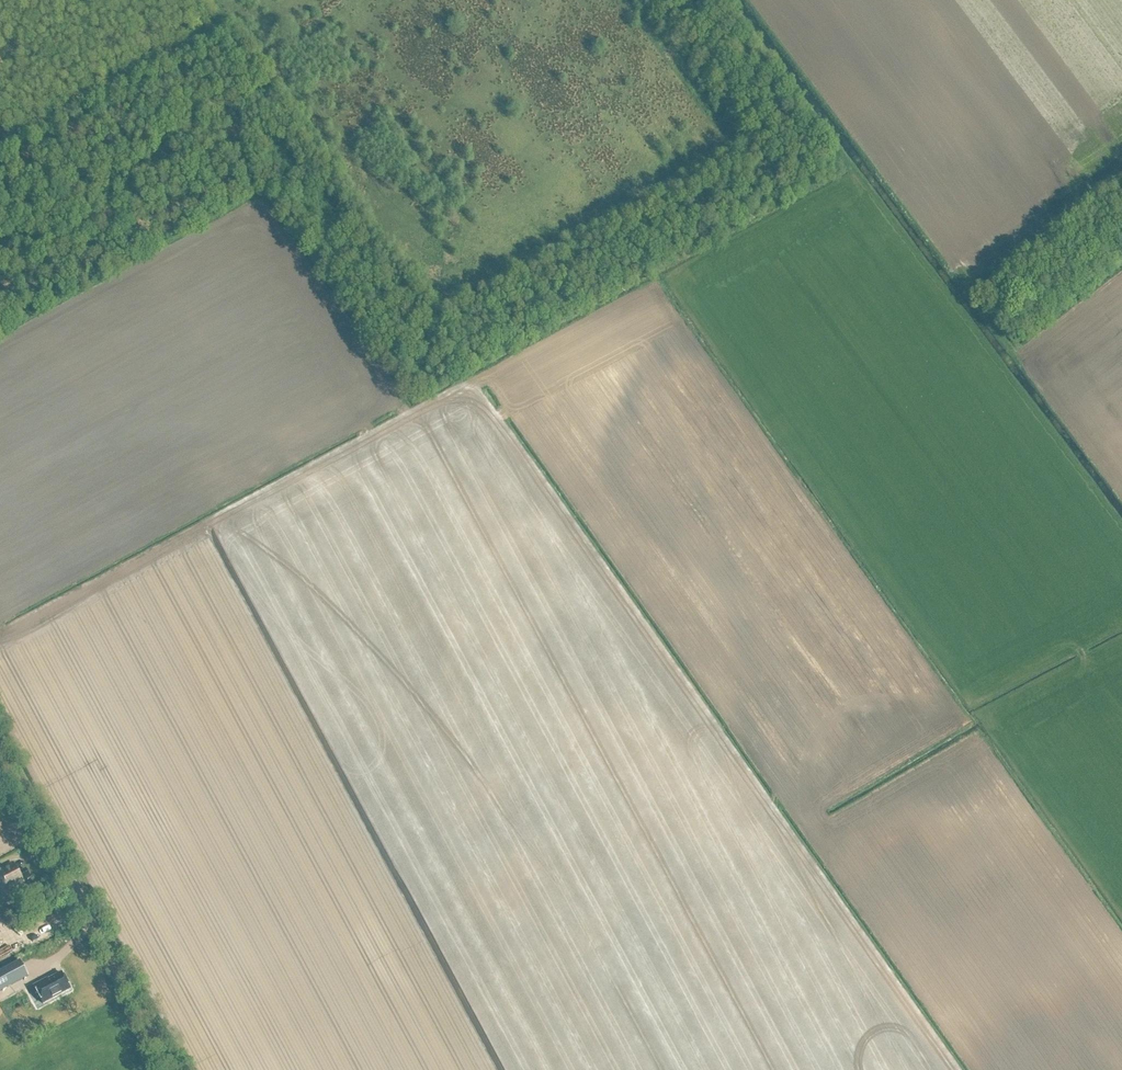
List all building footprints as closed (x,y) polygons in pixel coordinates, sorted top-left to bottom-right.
[(25,870),(18,874),(13,864),(0,871),(0,887),(5,896),(28,883),(27,881),(30,879),(25,870)] [(0,972),(0,992),(28,977),(20,961),(0,972)] [(49,1001),(76,986),(68,970),(54,978),(53,976),(40,983),(49,1001)]
